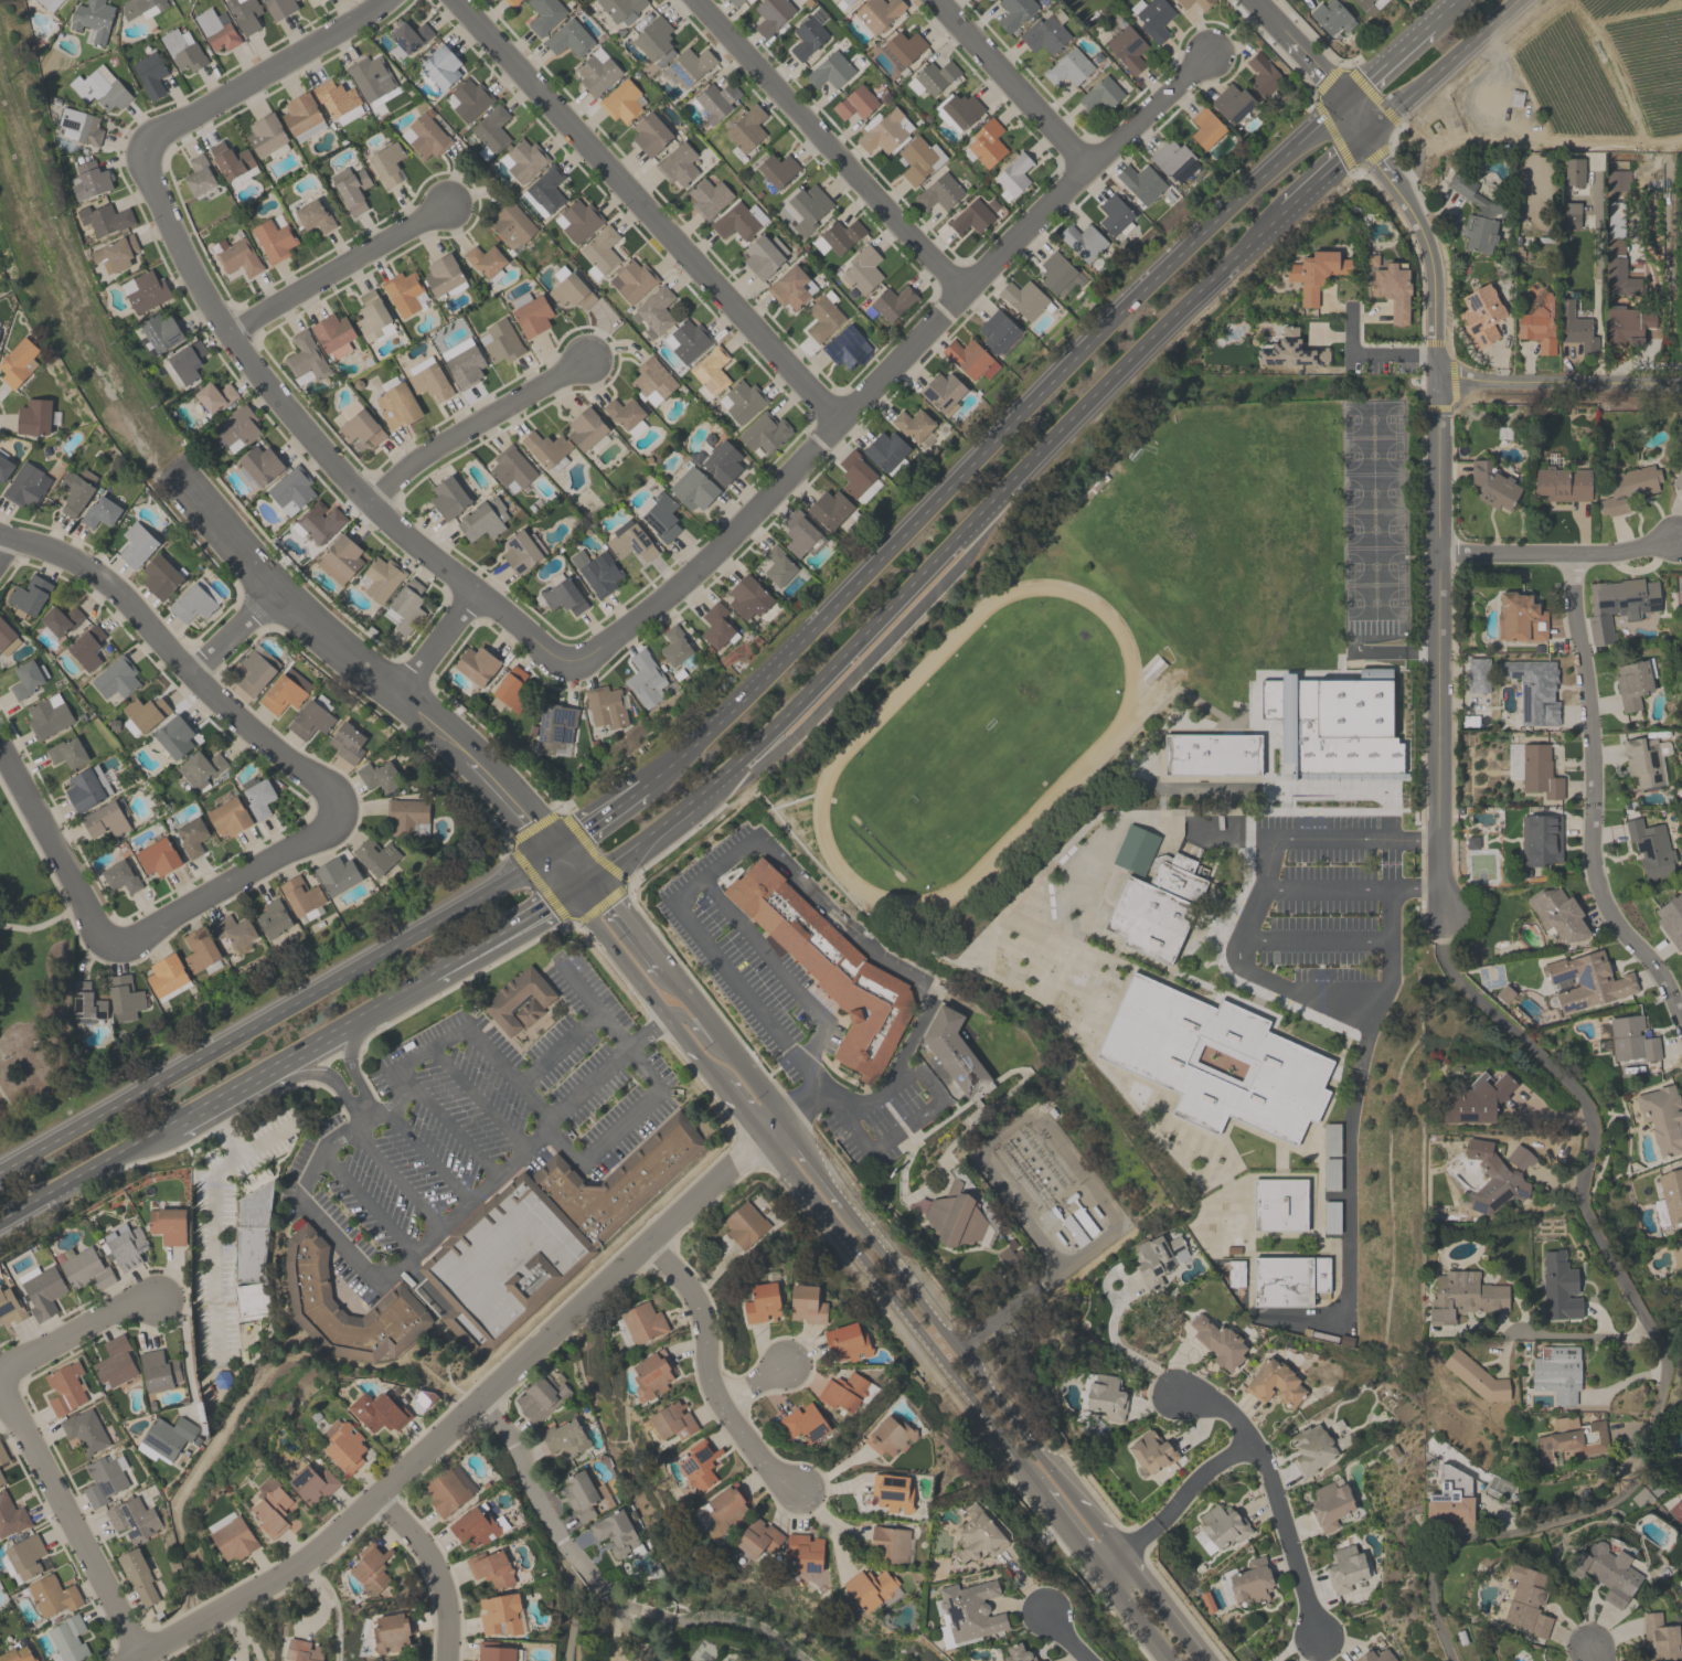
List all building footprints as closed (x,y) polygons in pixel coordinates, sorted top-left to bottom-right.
[(50,12),(36,0),(62,0),(50,13),(50,12)] [(84,6),(86,0),(104,0),(103,3),(114,7),(104,45),(92,43),(95,29),(82,24),(79,31),(70,28),(71,21),(70,19),(71,13),(74,12),(76,3),(84,6)] [(121,2),(125,0),(164,0),(168,7),(158,12),(157,11),(143,19),(140,12),(126,21),(121,13),(121,2)] [(244,36),(223,0),(256,0),(263,12),(255,17),(260,26),(244,36)] [(266,7),(262,0),(294,0),(298,8),(274,22),(265,7),(266,7)] [(513,9),(505,0),(521,0),(520,1),(513,9)] [(539,13),(525,0),(557,0),(567,11),(539,38),(526,24),(539,13)] [(595,1),(596,0),(647,0),(648,1),(636,11),(638,13),(635,15),(636,17),(626,25),(620,20),(615,24),(595,1)] [(753,8),(761,0),(786,0),(795,10),(763,39),(753,26),(762,19),(753,8)] [(834,4),(840,0),(854,0),(847,7),(845,6),(840,11),(834,4)] [(853,13),(867,0),(882,0),(885,3),(888,0),(901,0),(906,6),(874,35),(853,13)] [(998,2),(1000,0),(1032,0),(1037,6),(1007,34),(996,22),(1007,12),(998,2)] [(1128,8),(1138,0),(1140,0),(1145,3),(1148,0),(1164,0),(1177,13),(1161,26),(1169,34),(1157,45),(1139,26),(1142,23),(1128,8)] [(1202,8),(1194,0),(1215,0),(1202,12),(1200,10),(1202,8)] [(1323,6),(1330,0),(1336,0),(1352,18),(1351,19),(1355,23),(1345,33),(1340,26),(1330,36),(1308,13),(1320,1),(1323,6)] [(1369,19),(1352,0),(1374,0),(1371,3),(1377,10),(1369,19)] [(1040,43),(1031,52),(1016,35),(1021,31),(1022,32),(1037,18),(1041,21),(1050,13),(1050,14),(1057,7),(1067,18),(1060,24),(1071,36),(1051,55),(1040,43)] [(193,17),(210,8),(215,17),(224,12),(236,34),(237,33),(242,41),(225,51),(222,45),(212,51),(193,17)] [(651,62),(631,41),(637,35),(635,34),(658,13),(672,28),(667,33),(670,36),(667,40),(671,45),(657,58),(656,57),(651,62)] [(1104,43),(1113,35),(1107,30),(1115,23),(1113,20),(1118,13),(1147,45),(1137,55),(1146,65),(1133,76),(1104,43)] [(799,40),(791,31),(809,14),(828,34),(799,61),(789,50),(799,40)] [(554,55),(542,41),(547,35),(549,36),(571,17),(594,42),(585,50),(586,51),(578,58),(566,45),(554,55)] [(388,51),(396,44),(387,34),(403,20),(412,30),(422,21),(433,33),(419,46),(417,44),(406,55),(405,54),(398,61),(388,51)] [(188,66),(179,71),(178,68),(177,70),(158,36),(175,25),(187,44),(194,40),(203,54),(207,62),(191,72),(188,66)] [(898,30),(906,39),(914,31),(927,45),(898,72),(893,66),(895,65),(879,47),(898,30)] [(460,74),(441,92),(433,82),(428,85),(417,72),(420,68),(417,65),(443,43),(460,63),(455,68),(460,74)] [(1041,73),(1046,67),(1047,68),(1074,45),(1094,67),(1074,85),(1065,75),(1056,83),(1057,85),(1054,87),(1041,73)] [(574,67),(582,61),(598,46),(621,72),(599,93),(600,93),(594,98),(577,81),(582,77),(574,67)] [(663,66),(686,46),(695,57),(705,49),(716,61),(684,89),(663,66)] [(854,71),(834,89),(826,79),(816,88),(805,76),(834,50),(854,71)] [(1282,78),(1264,95),(1248,79),(1255,73),(1245,62),(1257,50),(1282,78)] [(157,78),(164,93),(149,100),(141,85),(142,84),(130,63),(155,51),(167,73),(157,78)] [(380,53),(383,58),(382,60),(400,92),(372,107),(370,102),(366,104),(350,74),(348,75),(343,67),(365,55),(369,60),(380,53)] [(932,97),(923,88),(916,94),(905,83),(929,61),(938,70),(949,58),(961,72),(952,79),(951,77),(932,97)] [(118,109),(114,104),(106,110),(92,96),(84,103),(67,83),(77,74),(82,79),(100,62),(131,96),(118,109)] [(1076,100),(1105,73),(1125,94),(1108,109),(1098,99),(1087,111),(1076,100)] [(444,98),(450,93),(449,92),(469,74),(477,83),(479,82),(494,99),(466,125),(451,108),(453,108),(444,98)] [(311,88),(329,77),(334,86),(340,83),(344,90),(352,86),(361,103),(359,104),(363,113),(340,126),(336,118),(332,120),(321,100),(319,103),(311,88)] [(642,109),(626,126),(617,116),(613,120),(596,103),(604,95),(605,96),(626,77),(640,93),(639,94),(645,100),(639,106),(642,109)] [(690,100),(711,82),(718,90),(730,81),(742,93),(733,100),(733,99),(728,103),(732,106),(716,120),(717,120),(711,126),(703,117),(707,114),(701,106),(698,109),(690,100)] [(880,103),(862,119),(853,109),(842,119),(830,107),(839,100),(840,102),(861,82),(880,103)] [(1255,102),(1231,126),(1209,103),(1229,82),(1238,92),(1242,87),(1255,102)] [(297,142),(294,137),(292,137),(280,115),(287,111),(283,104),(307,90),(323,119),(322,120),(326,126),(297,142)] [(970,93),(984,109),(982,111),(987,116),(967,134),(962,129),(961,130),(960,129),(957,132),(949,124),(946,126),(932,109),(949,93),(951,95),(954,93),(958,97),(961,94),(966,97),(970,93)] [(469,128),(498,102),(510,116),(499,126),(511,139),(504,146),(503,145),(492,155),(492,153),(485,160),(477,151),(483,145),(469,128)] [(742,164),(727,150),(734,145),(722,132),(750,107),(749,105),(754,102),(767,116),(757,125),(766,134),(744,153),(748,158),(742,164)] [(1226,129),(1203,150),(1190,135),(1197,127),(1190,118),(1203,105),(1226,129)] [(97,147),(60,135),(63,127),(56,126),(62,106),(99,117),(96,128),(103,130),(97,147)] [(885,155),(876,145),(867,153),(855,140),(865,130),(865,131),(894,106),(903,116),(902,116),(913,127),(907,132),(908,134),(906,135),(909,137),(893,152),(891,149),(885,155)] [(636,132),(630,127),(649,109),(673,136),(649,158),(630,138),(636,132)] [(422,160),(406,143),(415,136),(407,126),(424,110),(446,136),(447,135),(453,141),(434,157),(430,152),(422,160)] [(248,125),(272,111),(288,140),(258,158),(245,136),(252,131),(248,125)] [(1007,150),(987,169),(966,146),(975,138),(971,135),(981,126),(980,125),(991,115),(1003,129),(996,137),(1007,150)] [(896,152),(917,134),(928,147),(933,142),(946,158),(913,188),(899,173),(908,166),(896,152)] [(550,159),(542,166),(521,184),(498,160),(505,153),(503,151),(521,137),(529,146),(533,141),(550,159)] [(1148,158),(1169,138),(1175,145),(1170,150),(1172,152),(1182,143),(1195,158),(1171,181),(1148,158)] [(690,162),(696,169),(696,170),(698,172),(685,183),(686,184),(682,188),(673,178),(670,182),(653,164),(659,159),(660,160),(682,139),(698,155),(690,162)] [(256,164),(255,164),(258,171),(248,177),(249,178),(232,189),(227,181),(226,181),(213,158),(214,158),(209,148),(222,140),(227,149),(230,148),(233,155),(245,147),(256,164)] [(401,181),(385,189),(366,157),(395,141),(401,151),(402,150),(405,156),(393,162),(397,170),(395,171),(401,181)] [(993,178),(1020,152),(1019,151),(1021,149),(1034,163),(1032,166),(1031,163),(1021,172),(1030,182),(1013,198),(1012,196),(1005,202),(998,194),(1003,189),(993,178)] [(216,183),(193,198),(182,179),(194,172),(188,160),(202,152),(212,169),(210,171),(216,183)] [(787,153),(800,167),(776,189),(756,167),(770,153),(778,161),(787,153)] [(1562,158),(1562,185),(1583,185),(1583,158),(1562,158)] [(76,201),(71,185),(81,182),(79,180),(77,180),(75,173),(76,173),(74,166),(94,159),(98,172),(106,170),(109,169),(110,173),(111,172),(114,180),(110,181),(114,189),(76,201)] [(521,193),(525,190),(523,188),(552,161),(565,175),(553,187),(565,200),(547,214),(543,217),(521,193)] [(1136,172),(1145,163),(1167,187),(1145,206),(1115,175),(1127,163),(1136,172)] [(366,207),(353,216),(348,206),(345,207),(332,184),(333,183),(329,177),(348,166),(352,172),(361,167),(372,183),(361,190),(362,193),(361,194),(363,198),(361,199),(366,207)] [(944,210),(935,201),(927,207),(928,210),(925,213),(911,198),(917,192),(918,193),(944,170),(965,192),(944,210)] [(1490,254),(1465,248),(1468,236),(1461,235),(1467,213),(1471,214),(1472,211),(1478,210),(1477,205),(1446,185),(1455,170),(1477,184),(1472,191),(1490,202),(1498,200),(1501,211),(1505,210),(1507,215),(1491,219),(1498,221),(1494,233),(1498,234),(1495,245),(1491,244),(1490,254)] [(1606,170),(1606,190),(1630,190),(1629,170),(1606,170)] [(718,180),(733,195),(712,215),(713,216),(706,222),(691,204),(692,202),(694,200),(685,191),(691,187),(703,177),(712,187),(718,180)] [(802,238),(791,226),(796,223),(778,202),(796,187),(798,189),(800,187),(803,191),(812,182),(832,203),(813,221),(817,224),(802,238)] [(1107,214),(1098,205),(1113,192),(1133,215),(1129,221),(1132,225),(1122,235),(1119,231),(1113,237),(1098,222),(1107,214)] [(977,233),(968,223),(960,232),(961,233),(959,236),(945,221),(948,217),(950,220),(975,195),(986,207),(988,205),(986,203),(991,198),(999,205),(993,212),(992,210),(990,212),(994,216),(977,233)] [(575,245),(561,230),(561,228),(553,219),(560,214),(558,213),(571,202),(569,202),(575,196),(584,206),(588,202),(604,220),(598,225),(597,224),(575,245)] [(316,223),(304,230),(292,211),(316,198),(322,210),(326,207),(336,226),(321,234),(316,223)] [(509,248),(493,232),(492,232),(487,226),(497,217),(492,213),(510,198),(515,204),(514,204),(537,230),(521,244),(518,241),(509,248)] [(722,238),(709,225),(714,220),(715,221),(737,200),(746,209),(753,202),(768,219),(745,242),(732,228),(722,238)] [(75,211),(87,205),(89,210),(109,202),(114,213),(128,207),(135,223),(95,238),(88,222),(82,225),(75,211)] [(1607,235),(1624,235),(1624,202),(1607,202),(1607,235)] [(1579,227),(1562,227),(1562,203),(1579,203),(1579,227)] [(298,242),(287,247),(290,254),(269,265),(249,228),(269,217),(276,228),(287,222),(298,242)] [(810,242),(835,220),(844,228),(854,219),(865,232),(859,238),(858,237),(837,256),(828,247),(821,254),(810,242)] [(1088,223),(1108,243),(1086,265),(1058,236),(1057,238),(1055,235),(1071,221),(1074,224),(1072,226),(1078,233),(1088,223)] [(619,260),(602,276),(600,275),(595,280),(586,270),(593,265),(579,249),(602,228),(602,227),(607,223),(619,236),(607,246),(619,260)] [(88,252),(116,241),(116,239),(131,232),(139,249),(131,253),(132,256),(128,258),(130,265),(113,273),(113,271),(106,274),(100,260),(93,264),(88,252)] [(743,260),(748,256),(743,249),(762,233),(768,239),(774,235),(788,252),(783,256),(785,259),(760,280),(743,260)] [(241,265),(225,273),(210,245),(223,238),(227,245),(244,235),(264,268),(248,278),(241,265)] [(1639,295),(1605,295),(1606,257),(1607,257),(1608,238),(1624,238),(1622,257),(1625,257),(1625,277),(1639,277),(1639,295)] [(883,277),(862,296),(842,273),(850,265),(847,262),(862,247),(862,246),(866,242),(882,258),(873,266),(883,277)] [(482,253),(491,244),(492,246),(493,245),(497,249),(507,260),(488,278),(478,268),(476,270),(462,255),(475,244),(482,253)] [(1044,277),(1040,273),(1043,269),(1037,264),(1054,248),(1075,269),(1077,268),(1087,278),(1078,286),(1075,283),(1061,296),(1056,291),(1053,295),(1040,281),(1044,277)] [(1300,307),(1300,280),(1286,281),(1286,263),(1300,263),(1300,256),(1311,256),(1311,251),(1338,251),(1338,258),(1350,258),(1349,273),(1328,273),(1327,275),(1324,276),(1323,276),(1323,285),(1316,285),(1316,307),(1300,307)] [(429,273),(426,266),(449,252),(465,279),(464,280),(467,286),(454,294),(447,294),(446,291),(443,292),(445,296),(438,299),(436,296),(435,297),(423,276),(429,273)] [(630,306),(615,289),(616,288),(608,280),(615,274),(614,273),(625,263),(624,263),(630,257),(638,266),(642,263),(659,279),(650,287),(630,306)] [(1391,298),(1382,298),(1382,295),(1371,295),(1371,279),(1373,279),(1373,268),(1385,268),(1385,262),(1396,262),(1396,263),(1405,264),(1405,268),(1408,268),(1408,283),(1410,283),(1410,295),(1407,295),(1407,324),(1403,323),(1403,326),(1395,326),(1395,323),(1390,323),(1391,298)] [(786,301),(781,306),(765,288),(770,283),(771,284),(795,263),(809,278),(808,279),(817,288),(809,295),(810,296),(794,310),(786,301)] [(577,302),(572,308),(566,301),(560,307),(546,292),(558,281),(552,274),(562,265),(569,273),(572,270),(596,298),(584,309),(577,302)] [(162,277),(172,297),(136,315),(120,285),(145,271),(145,270),(150,268),(157,279),(162,277)] [(379,284),(400,271),(403,277),(413,270),(424,290),(423,290),(427,297),(423,300),(427,307),(420,311),(418,309),(402,319),(384,288),(382,289),(379,284)] [(1028,279),(1048,301),(1028,322),(1002,297),(1001,299),(996,294),(1009,279),(1018,289),(1028,279)] [(658,334),(657,333),(651,339),(642,329),(647,324),(641,318),(636,323),(629,316),(635,311),(634,309),(656,289),(654,288),(661,281),(675,296),(663,307),(675,320),(669,326),(668,324),(658,334)] [(1456,313),(1466,308),(1460,297),(1470,291),(1470,290),(1476,287),(1477,288),(1488,283),(1490,287),(1491,287),(1494,292),(1494,295),(1499,304),(1501,304),(1505,312),(1505,316),(1495,320),(1495,322),(1492,323),(1499,336),(1489,341),(1490,342),(1476,350),(1456,313)] [(895,295),(903,287),(902,286),(905,284),(919,298),(916,300),(914,299),(888,323),(869,302),(886,286),(895,295)] [(1518,311),(1529,300),(1529,298),(1529,295),(1531,292),(1539,285),(1546,291),(1550,291),(1550,296),(1552,297),(1552,320),(1554,320),(1554,354),(1537,354),(1537,339),(1527,339),(1527,338),(1516,338),(1516,330),(1518,330),(1518,311)] [(358,309),(363,306),(358,297),(373,288),(377,297),(379,296),(381,300),(381,301),(391,320),(388,322),(394,331),(376,341),(374,338),(366,342),(359,328),(358,328),(353,321),(362,317),(358,309)] [(845,319),(818,343),(806,330),(816,321),(815,320),(816,319),(812,316),(811,317),(805,309),(822,294),(823,295),(829,289),(835,297),(830,302),(845,319)] [(526,339),(511,311),(514,309),(510,301),(526,291),(531,299),(541,294),(553,315),(545,318),(550,326),(526,339)] [(1559,342),(1559,298),(1573,298),(1573,318),(1590,318),(1590,337),(1597,337),(1597,354),(1580,354),(1580,342),(1559,342)] [(1607,309),(1609,309),(1609,305),(1624,306),(1624,308),(1638,309),(1638,311),(1654,311),(1654,317),(1656,317),(1656,324),(1653,324),(1653,328),(1642,328),(1642,334),(1627,334),(1627,337),(1642,337),(1642,345),(1627,345),(1627,340),(1625,340),(1624,345),(1606,345),(1607,309)] [(997,355),(981,341),(990,332),(989,331),(983,336),(976,329),(996,308),(1020,331),(997,355)] [(184,337),(158,354),(138,324),(159,311),(162,317),(169,312),(184,337)] [(343,315),(356,337),(348,342),(351,349),(334,359),(329,351),(326,353),(310,327),(332,312),(337,319),(343,315)] [(507,362),(504,356),(491,364),(488,358),(489,358),(478,338),(488,332),(486,328),(504,317),(521,347),(522,347),(525,351),(507,362)] [(706,345),(685,365),(670,350),(678,343),(668,333),(684,318),(693,327),(698,322),(714,340),(707,347),(706,345)] [(835,364),(820,348),(827,341),(828,342),(849,322),(864,338),(863,339),(871,348),(849,370),(840,360),(835,364)] [(295,377),(287,365),(286,366),(281,359),(297,350),(289,336),(306,327),(309,332),(308,333),(328,369),(329,368),(332,373),(315,382),(311,377),(313,376),(309,370),(295,377)] [(1327,364),(1294,364),(1294,366),(1280,366),(1280,364),(1256,364),(1256,349),(1270,349),(1270,342),(1278,342),(1278,338),(1282,338),(1282,327),(1297,327),(1297,338),(1299,338),(1299,349),(1313,349),(1313,347),(1327,347),(1327,350),(1329,350),(1329,359),(1327,359),(1327,364)] [(12,390),(0,377),(4,373),(0,369),(0,361),(23,336),(39,350),(31,358),(36,363),(12,390)] [(194,369),(201,380),(183,391),(181,386),(177,390),(161,364),(163,362),(161,358),(187,342),(188,344),(198,338),(206,351),(196,358),(201,364),(194,369)] [(971,339),(999,366),(987,380),(980,373),(972,381),(940,350),(952,338),(961,348),(971,339)] [(730,356),(717,368),(731,381),(723,387),(722,386),(712,396),(689,370),(711,350),(710,349),(716,343),(730,356)] [(459,390),(444,361),(473,344),(485,364),(479,369),(482,375),(480,377),(481,380),(461,391),(460,388),(459,390)] [(678,384),(662,398),(661,398),(653,406),(643,396),(629,382),(639,373),(635,368),(651,352),(654,356),(653,358),(678,384)] [(424,388),(415,394),(406,377),(435,361),(453,393),(438,402),(433,393),(428,396),(424,388)] [(967,390),(955,402),(958,405),(946,417),(918,392),(937,372),(943,377),(948,372),(967,390)] [(739,424),(726,409),(733,404),(724,394),(736,383),(735,382),(739,377),(748,386),(752,383),(767,398),(739,424)] [(193,394),(205,384),(204,383),(209,380),(217,391),(227,382),(238,395),(222,408),(221,406),(210,414),(193,394)] [(382,392),(403,381),(422,414),(405,424),(404,422),(388,430),(380,414),(382,413),(374,398),(383,394),(382,392)] [(621,407),(632,398),(646,414),(640,419),(647,426),(634,438),(627,430),(626,432),(616,420),(614,423),(600,407),(613,397),(621,407)] [(49,435),(15,434),(18,406),(26,406),(26,398),(51,400),(49,435)] [(361,443),(355,436),(348,441),(337,428),(345,420),(338,412),(354,398),(375,423),(376,423),(381,427),(380,427),(386,435),(373,446),(366,438),(361,443)] [(213,427),(239,407),(238,406),(244,403),(256,418),(252,422),(260,434),(244,447),(243,445),(232,452),(225,443),(219,448),(212,439),(219,434),(213,427)] [(608,429),(604,434),(609,439),(595,452),(589,446),(582,452),(566,435),(573,429),(567,423),(587,406),(608,429)] [(778,415),(791,428),(765,455),(756,446),(750,452),(734,436),(760,408),(773,420),(778,415)] [(935,424),(916,444),(906,434),(905,436),(890,420),(901,409),(912,419),(920,411),(935,424)] [(572,446),(563,455),(567,460),(554,472),(549,467),(546,469),(519,439),(532,428),(541,438),(545,435),(551,441),(558,434),(564,439),(565,438),(572,446)] [(911,448),(886,473),(862,450),(881,430),(886,436),(892,430),(911,448)] [(742,456),(735,461),(742,468),(723,487),(701,466),(700,467),(686,455),(689,452),(692,454),(699,448),(703,449),(707,454),(710,451),(710,449),(716,443),(718,443),(722,439),(724,439),(742,456)] [(487,471),(496,462),(492,458),(510,441),(515,447),(514,448),(536,473),(521,488),(512,479),(503,487),(492,475),(491,476),(487,471)] [(284,467),(259,488),(257,485),(253,488),(247,481),(245,483),(235,471),(242,466),(237,460),(256,445),(262,451),(267,447),(284,467)] [(841,487),(847,481),(840,475),(844,470),(837,462),(852,447),(863,458),(862,459),(879,476),(854,500),(841,487)] [(2,483),(0,482),(0,454),(15,465),(2,483)] [(1471,488),(1470,459),(1488,460),(1487,478),(1491,470),(1504,478),(1505,476),(1513,480),(1512,482),(1521,487),(1509,511),(1498,504),(1495,509),(1476,498),(1477,496),(1475,494),(1473,492),(1473,490),(1475,488),(1471,488)] [(1,494),(4,487),(6,488),(23,460),(43,472),(43,473),(52,479),(34,509),(23,502),(20,507),(1,494)] [(316,494),(309,500),(308,499),(297,508),(298,509),(288,517),(265,490),(297,464),(311,481),(307,485),(316,494)] [(689,510),(667,488),(691,464),(695,468),(696,468),(718,490),(701,509),(695,503),(689,510)] [(1670,483),(1681,464),(1681,491),(1670,483)] [(1610,496),(1605,476),(1652,465),(1653,469),(1658,468),(1661,481),(1657,482),(1658,490),(1624,498),(1627,512),(1606,517),(1606,513),(1601,514),(1597,500),(1603,499),(1603,498),(1610,496)] [(1589,501),(1546,501),(1546,493),(1534,493),(1534,468),(1544,469),(1544,466),(1553,466),(1553,469),(1590,469),(1589,501)] [(67,469),(77,476),(83,468),(97,477),(92,486),(95,488),(73,520),(60,510),(65,501),(63,499),(68,492),(57,485),(67,469)] [(436,494),(430,489),(450,473),(471,502),(446,522),(428,500),(436,494)] [(666,544),(653,533),(656,531),(640,517),(656,500),(652,497),(660,489),(677,504),(670,512),(677,519),(672,522),(680,529),(666,544)] [(830,532),(820,522),(819,523),(806,510),(824,490),(830,494),(835,489),(854,505),(830,532)] [(98,520),(92,530),(77,520),(89,503),(92,504),(99,493),(121,509),(109,528),(98,520)] [(469,542),(455,523),(494,494),(505,508),(503,510),(509,517),(501,522),(504,528),(490,539),(485,530),(469,542)] [(334,507),(345,518),(319,545),(306,532),(300,537),(289,526),(318,498),(327,508),(320,514),(323,517),(334,507)] [(790,539),(785,533),(788,529),(779,521),(794,508),(827,540),(811,555),(806,551),(797,558),(784,545),(790,539)] [(134,569),(117,554),(129,541),(121,534),(135,520),(159,543),(134,569)] [(605,542),(614,535),(615,536),(635,521),(652,543),(651,544),(658,552),(645,562),(638,554),(637,555),(632,549),(619,560),(605,542)] [(502,543),(521,529),(528,536),(532,533),(536,539),(532,542),(543,556),(517,576),(500,554),(507,549),(502,543)] [(362,550),(356,556),(363,562),(347,579),(345,579),(341,585),(316,564),(321,557),(320,556),(341,532),(362,550)] [(778,588),(763,574),(773,564),(763,554),(774,542),(792,558),(789,562),(797,568),(778,588)] [(598,600),(593,593),(594,592),(568,557),(581,547),(589,560),(605,549),(624,574),(614,581),(617,586),(598,600)] [(142,582),(148,576),(140,569),(158,552),(175,571),(180,566),(187,572),(182,576),(183,578),(161,601),(142,582)] [(407,573),(402,579),(401,578),(381,604),(363,590),(371,579),(362,573),(372,561),(370,558),(374,554),(384,562),(387,557),(407,573)] [(727,603),(732,598),(726,592),(746,571),(775,599),(758,617),(753,611),(745,619),(727,603)] [(4,599),(14,584),(23,589),(33,574),(52,585),(33,617),(4,599)] [(424,587),(417,595),(424,599),(418,606),(425,613),(405,637),(394,628),(396,626),(382,614),(388,606),(387,605),(396,594),(395,593),(403,584),(404,584),(411,576),(424,587)] [(588,606),(574,616),(568,607),(565,609),(561,601),(550,609),(539,593),(546,587),(547,588),(567,576),(588,606)] [(1588,583),(1604,582),(1604,583),(1620,582),(1620,579),(1642,578),(1643,582),(1658,581),(1661,610),(1639,613),(1640,620),(1625,621),(1625,614),(1617,615),(1617,611),(1608,613),(1611,631),(1615,631),(1617,640),(1591,645),(1586,616),(1590,616),(1589,604),(1593,604),(1589,601),(1588,599),(1588,597),(1589,595),(1588,583)] [(167,608),(194,582),(216,604),(217,605),(204,618),(198,611),(183,625),(167,608)] [(1513,592),(1516,594),(1531,594),(1531,603),(1537,603),(1537,610),(1546,610),(1546,640),(1502,640),(1502,639),(1495,639),(1495,613),(1499,613),(1499,592),(1513,592)] [(728,610),(722,618),(735,631),(734,631),(738,636),(731,643),(727,639),(716,650),(701,636),(711,626),(701,616),(716,599),(728,610)] [(84,616),(73,627),(72,625),(58,638),(57,637),(54,640),(40,631),(45,626),(39,619),(53,605),(63,614),(73,604),(84,616)] [(4,657),(0,651),(0,617),(17,635),(15,636),(20,641),(4,657)] [(106,635),(97,642),(99,646),(93,651),(99,660),(86,671),(82,666),(78,669),(66,654),(70,652),(64,647),(86,629),(86,630),(95,622),(106,635)] [(671,643),(663,632),(675,624),(686,639),(684,640),(693,652),(672,668),(660,651),(671,643)] [(246,669),(238,661),(252,647),(253,648),(257,643),(279,664),(275,670),(276,670),(252,698),(234,682),(246,669)] [(480,688),(500,662),(479,646),(473,651),(468,647),(453,666),(480,688)] [(628,657),(643,646),(648,653),(648,654),(668,682),(659,689),(663,695),(645,709),(629,688),(628,689),(622,681),(637,670),(628,657)] [(141,684),(136,689),(135,688),(123,699),(115,690),(105,699),(91,681),(117,658),(116,657),(123,652),(138,671),(134,675),(141,684)] [(1638,695),(1641,710),(1622,713),(1614,677),(1618,675),(1616,666),(1644,660),(1643,658),(1651,657),(1656,677),(1651,678),(1654,691),(1638,695)] [(9,686),(19,681),(12,670),(14,669),(13,668),(31,658),(36,667),(41,664),(49,677),(43,679),(44,682),(32,689),(34,691),(17,701),(9,686)] [(1489,658),(1489,692),(1467,692),(1467,658),(1489,658)] [(1558,725),(1520,725),(1520,678),(1499,678),(1499,661),(1554,661),(1555,668),(1556,668),(1556,683),(1554,683),(1554,691),(1553,691),(1553,701),(1558,701),(1558,725)] [(515,713),(509,707),(507,710),(501,705),(498,710),(488,702),(493,695),(490,693),(513,663),(528,674),(519,686),(530,695),(515,713)] [(287,702),(276,715),(258,701),(280,673),(283,674),(289,667),(311,685),(306,692),(307,693),(295,707),(287,702)] [(593,726),(586,696),(584,698),(583,690),(606,684),(607,690),(619,688),(621,694),(618,694),(621,709),(624,707),(628,725),(609,728),(608,723),(593,726)] [(25,707),(45,696),(46,698),(56,692),(62,701),(63,701),(74,721),(38,741),(28,721),(32,718),(25,707)] [(120,707),(135,695),(141,704),(148,699),(151,703),(159,696),(171,710),(142,734),(120,707)] [(309,698),(336,718),(323,734),(316,727),(305,741),(286,726),(309,698)] [(578,709),(577,714),(576,714),(575,726),(572,726),(571,743),(564,742),(563,748),(554,748),(553,755),(535,753),(541,703),(560,705),(560,706),(578,709)] [(151,734),(177,713),(194,733),(188,738),(193,746),(174,762),(151,734)] [(328,742),(343,720),(352,726),(352,727),(366,737),(360,747),(364,749),(353,765),(336,753),(338,749),(328,742)] [(1260,775),(1163,775),(1163,734),(1260,734),(1260,775)] [(63,758),(52,764),(44,749),(62,739),(63,742),(76,735),(88,759),(71,769),(71,768),(68,769),(63,758)] [(1656,737),(1663,784),(1635,788),(1632,775),(1627,776),(1621,741),(1642,736),(1643,739),(1656,737)] [(1551,759),(1551,777),(1563,777),(1563,799),(1544,798),(1543,790),(1522,790),(1522,743),(1548,744),(1548,759),(1551,759)] [(217,752),(228,764),(207,781),(210,786),(199,792),(198,791),(196,791),(177,768),(198,749),(206,760),(217,752)] [(366,789),(354,770),(368,762),(372,769),(388,759),(403,781),(385,794),(385,792),(383,794),(376,782),(366,789)] [(64,790),(72,786),(67,779),(88,767),(89,767),(96,764),(111,792),(105,796),(105,798),(77,813),(64,790)] [(242,790),(265,777),(276,797),(264,803),(269,813),(256,821),(246,805),(248,802),(242,790)] [(205,812),(236,795),(252,822),(228,835),(225,829),(216,833),(205,812)] [(79,818),(114,798),(114,799),(120,796),(130,813),(124,818),(130,828),(115,837),(107,824),(103,827),(105,830),(91,838),(79,818)] [(385,819),(386,798),(394,798),(394,799),(427,800),(426,834),(393,833),(393,819),(385,819)] [(1559,806),(1559,814),(1561,814),(1561,862),(1545,862),(1545,866),(1521,866),(1521,817),(1523,817),(1523,813),(1526,813),(1526,806),(1559,806)] [(190,860),(179,843),(182,841),(174,829),(175,828),(173,824),(194,812),(196,816),(199,814),(209,833),(207,834),(209,835),(198,842),(203,852),(190,860)] [(1640,852),(1636,853),(1633,840),(1628,841),(1622,820),(1640,817),(1643,827),(1662,822),(1669,851),(1672,850),(1674,856),(1670,858),(1674,873),(1644,880),(1642,870),(1639,858),(1641,856),(1640,852)] [(182,864),(158,876),(155,870),(147,874),(135,852),(146,845),(143,842),(159,833),(161,837),(164,835),(173,850),(174,850),(182,864)] [(385,840),(401,855),(377,879),(350,852),(368,834),(379,847),(385,840)] [(1170,969),(1118,946),(1121,938),(1101,929),(1126,874),(1147,883),(1153,871),(1148,867),(1152,858),(1163,853),(1170,856),(1173,850),(1197,861),(1193,873),(1210,881),(1170,969)] [(329,897),(313,870),(338,855),(341,862),(349,858),(362,880),(329,897)] [(831,1056),(832,1054),(831,1053),(835,1044),(838,1045),(850,1022),(847,1012),(837,1007),(837,1004),(815,982),(817,980),(786,950),(778,957),(763,937),(767,934),(734,903),(733,904),(723,894),(724,893),(722,892),(744,866),(747,869),(759,855),(785,879),(784,881),(787,884),(788,883),(790,885),(789,886),(864,958),(863,960),(892,976),(893,975),(898,978),(898,979),(908,986),(907,988),(909,990),(914,1007),(894,1044),(895,1045),(872,1086),(858,1078),(860,1074),(838,1062),(839,1061),(831,1056)] [(99,871),(123,859),(130,871),(132,869),(142,886),(128,894),(123,884),(111,890),(110,888),(110,890),(99,871)] [(278,885),(298,874),(307,890),(316,884),(326,902),(319,905),(322,912),(301,924),(297,917),(296,918),(278,885)] [(1589,934),(1582,939),(1561,943),(1558,938),(1552,943),(1539,923),(1540,922),(1525,899),(1540,891),(1554,890),(1558,886),(1565,898),(1569,895),(1582,914),(1578,917),(1589,934)] [(1680,893),(1681,896),(1681,948),(1676,951),(1656,920),(1658,918),(1652,911),(1680,893)] [(254,916),(265,909),(262,904),(277,896),(291,924),(279,930),(280,933),(267,940),(254,916)] [(226,937),(224,939),(222,935),(216,938),(207,924),(228,912),(236,924),(247,918),(257,936),(256,937),(257,938),(249,943),(248,941),(234,949),(226,937)] [(192,973),(182,957),(191,952),(182,936),(202,925),(221,958),(192,973)] [(1550,984),(1546,976),(1543,977),(1540,966),(1564,958),(1565,960),(1601,948),(1605,960),(1606,960),(1610,973),(1609,975),(1611,980),(1621,977),(1620,975),(1631,970),(1638,991),(1596,1004),(1595,1003),(1561,1014),(1554,993),(1577,986),(1575,977),(1550,984)] [(160,1002),(146,977),(153,972),(149,965),(173,951),(182,967),(181,967),(191,984),(160,1002)] [(509,1037),(481,1005),(494,994),(492,992),(514,975),(515,976),(530,963),(556,995),(542,1008),(544,1011),(524,1029),(522,1026),(509,1037)] [(1094,1056),(1132,970),(1215,1008),(1220,999),(1269,1021),(1266,1031),(1333,1061),(1321,1088),(1329,1090),(1314,1122),(1307,1119),(1296,1146),(1226,1112),(1216,1133),(1170,1114),(1179,1094),(1094,1056)] [(129,973),(132,992),(141,990),(142,999),(145,998),(146,1009),(135,1011),(137,1020),(115,1022),(114,1013),(111,1013),(107,977),(129,973)] [(92,999),(106,999),(106,1019),(93,1019),(93,1022),(74,1022),(74,1019),(72,1019),(72,1011),(73,1011),(73,991),(74,991),(74,980),(91,980),(91,991),(92,991),(92,999)] [(956,1032),(991,1079),(989,1080),(993,1086),(972,1103),(968,1098),(967,1099),(922,1039),(939,1002),(964,1015),(956,1032)] [(1660,1058),(1641,1061),(1640,1057),(1614,1061),(1609,1018),(1642,1014),(1643,1030),(1637,1030),(1638,1034),(1642,1034),(1643,1039),(1658,1036),(1660,1058)] [(1448,1088),(1471,1089),(1467,1085),(1482,1069),(1493,1082),(1503,1072),(1515,1084),(1505,1095),(1508,1097),(1503,1101),(1501,1100),(1498,1101),(1498,1109),(1494,1109),(1494,1121),(1443,1122),(1443,1115),(1448,1115),(1448,1088)] [(1681,1122),(1681,1144),(1681,1152),(1659,1158),(1656,1143),(1654,1144),(1650,1128),(1651,1128),(1650,1120),(1642,1122),(1640,1110),(1637,1111),(1633,1096),(1657,1089),(1657,1087),(1672,1083),(1675,1094),(1678,1094),(1681,1107),(1675,1108),(1676,1110),(1679,1109),(1681,1119),(1680,1119),(1681,1122)] [(528,1175),(556,1149),(587,1183),(597,1183),(679,1109),(710,1143),(595,1248),(528,1175)] [(1340,1122),(1340,1156),(1323,1156),(1323,1122),(1340,1122)] [(1488,1214),(1468,1210),(1470,1199),(1475,1191),(1490,1176),(1488,1176),(1477,1163),(1480,1159),(1472,1158),(1471,1159),(1465,1158),(1468,1137),(1492,1141),(1491,1150),(1505,1169),(1510,1172),(1511,1169),(1520,1172),(1520,1174),(1522,1181),(1532,1183),(1525,1204),(1520,1203),(1521,1200),(1511,1195),(1488,1214)] [(1504,1158),(1521,1170),(1525,1164),(1529,1167),(1535,1158),(1515,1142),(1504,1158)] [(1322,1158),(1340,1158),(1340,1190),(1322,1190),(1322,1158)] [(1663,1171),(1681,1167),(1681,1221),(1668,1224),(1656,1174),(1664,1173),(1663,1171)] [(417,1268),(440,1246),(439,1245),(449,1235),(448,1234),(483,1202),(485,1203),(493,1194),(496,1195),(523,1170),(528,1175),(595,1248),(597,1252),(491,1350),(489,1348),(477,1359),(439,1317),(451,1306),(417,1268)] [(273,1179),(264,1281),(263,1281),(272,1316),(238,1320),(233,1287),(247,1284),(247,1281),(235,1281),(236,1201),(273,1179)] [(1306,1231),(1253,1231),(1253,1179),(1306,1179),(1306,1231)] [(955,1195),(956,1193),(966,1193),(973,1200),(973,1202),(979,1203),(977,1210),(992,1231),(986,1246),(978,1243),(959,1245),(958,1243),(956,1243),(954,1246),(944,1246),(936,1239),(937,1237),(925,1223),(926,1220),(924,1216),(929,1199),(955,1195)] [(730,1228),(722,1221),(746,1199),(770,1225),(743,1250),(725,1232),(730,1228)] [(1339,1201),(1339,1234),(1322,1234),(1322,1201),(1339,1201)] [(161,1245),(161,1233),(148,1233),(148,1210),(158,1210),(158,1207),(184,1209),(184,1245),(161,1245)] [(307,1221),(329,1245),(327,1263),(331,1298),(347,1314),(361,1317),(400,1280),(426,1310),(432,1321),(393,1357),(386,1351),(373,1361),(324,1353),(291,1317),(285,1263),(288,1238),(307,1221)] [(142,1261),(121,1273),(104,1242),(116,1235),(113,1228),(124,1222),(129,1231),(137,1226),(147,1244),(136,1250),(142,1261)] [(1159,1275),(1163,1285),(1149,1291),(1145,1282),(1142,1284),(1133,1266),(1139,1263),(1135,1256),(1137,1256),(1132,1248),(1133,1248),(1132,1246),(1145,1239),(1148,1241),(1160,1234),(1164,1243),(1179,1235),(1185,1247),(1184,1247),(1189,1255),(1178,1263),(1173,1254),(1171,1255),(1172,1256),(1169,1258),(1173,1266),(1171,1268),(1171,1269),(1164,1273),(1159,1275)] [(1670,1245),(1681,1243),(1681,1268),(1674,1270),(1670,1245)] [(57,1263),(91,1245),(103,1267),(108,1265),(116,1280),(96,1292),(88,1279),(72,1289),(57,1263)] [(1004,1269),(994,1255),(1008,1246),(1018,1259),(1004,1269)] [(1542,1250),(1554,1250),(1553,1249),(1563,1249),(1563,1250),(1564,1252),(1564,1257),(1564,1258),(1564,1260),(1566,1260),(1566,1268),(1576,1268),(1577,1293),(1567,1293),(1567,1297),(1580,1297),(1580,1318),(1544,1319),(1542,1274),(1543,1274),(1543,1266),(1541,1264),(1541,1258),(1543,1257),(1542,1250)] [(1253,1307),(1253,1257),(1328,1257),(1328,1291),(1312,1291),(1312,1307),(1253,1307)] [(1244,1260),(1244,1286),(1227,1286),(1227,1260),(1244,1260)] [(53,1264),(67,1291),(51,1300),(57,1311),(47,1316),(49,1317),(36,1323),(29,1308),(32,1306),(17,1277),(36,1266),(40,1271),(53,1264)] [(1508,1285),(1508,1311),(1455,1311),(1455,1323),(1428,1324),(1428,1308),(1429,1308),(1429,1298),(1434,1298),(1434,1275),(1445,1275),(1445,1270),(1479,1270),(1479,1278),(1478,1278),(1478,1284),(1489,1284),(1489,1285),(1508,1285)] [(752,1300),(750,1285),(776,1281),(780,1314),(775,1316),(776,1321),(771,1322),(770,1313),(766,1314),(767,1320),(745,1323),(742,1301),(752,1300)] [(827,1301),(826,1324),(803,1323),(803,1318),(800,1317),(800,1320),(789,1319),(791,1284),(818,1285),(817,1301),(827,1301)] [(1,1318),(0,1318),(0,1291),(8,1287),(9,1288),(11,1287),(28,1316),(14,1323),(12,1320),(4,1324),(1,1318)] [(619,1313),(647,1300),(653,1312),(659,1310),(669,1330),(634,1348),(629,1338),(630,1337),(619,1313)] [(1229,1373),(1221,1365),(1218,1366),(1211,1359),(1213,1357),(1206,1351),(1207,1350),(1192,1335),(1196,1331),(1189,1324),(1199,1312),(1217,1329),(1220,1327),(1217,1325),(1220,1323),(1225,1328),(1226,1327),(1234,1334),(1235,1333),(1242,1339),(1239,1341),(1246,1348),(1241,1354),(1244,1357),(1229,1373)] [(822,1332),(855,1321),(859,1329),(863,1328),(872,1355),(863,1357),(861,1352),(856,1353),(859,1360),(849,1363),(848,1357),(839,1361),(835,1350),(833,1351),(830,1343),(827,1344),(822,1332)] [(100,1383),(91,1364),(107,1355),(102,1343),(123,1332),(130,1348),(125,1350),(137,1373),(110,1387),(106,1380),(100,1383)] [(1509,1399),(1486,1402),(1441,1363),(1456,1346),(1492,1378),(1508,1377),(1509,1399)] [(1578,1346),(1578,1360),(1579,1360),(1579,1391),(1575,1391),(1575,1405),(1552,1405),(1552,1390),(1531,1390),(1531,1357),(1540,1357),(1540,1346),(1578,1346)] [(641,1403),(637,1401),(637,1394),(635,1390),(638,1387),(632,1377),(637,1374),(632,1366),(649,1355),(648,1355),(654,1351),(654,1352),(662,1348),(673,1365),(668,1370),(673,1378),(664,1383),(668,1387),(659,1393),(656,1387),(651,1391),(654,1395),(641,1403)] [(181,1381),(172,1383),(173,1387),(147,1393),(138,1353),(161,1349),(163,1360),(177,1356),(181,1381)] [(1268,1355),(1275,1360),(1276,1357),(1287,1366),(1286,1367),(1292,1373),(1291,1374),(1299,1381),(1298,1383),(1307,1391),(1291,1409),(1280,1401),(1281,1399),(1274,1393),(1277,1390),(1271,1385),(1269,1387),(1274,1391),(1265,1402),(1264,1401),(1262,1404),(1243,1388),(1245,1386),(1244,1385),(1268,1355)] [(87,1401),(72,1408),(73,1409),(56,1418),(46,1401),(57,1395),(53,1386),(50,1388),(43,1376),(68,1363),(68,1364),(77,1360),(83,1372),(75,1376),(87,1401)] [(816,1397),(828,1378),(833,1382),(835,1376),(843,1382),(851,1371),(877,1388),(866,1405),(860,1401),(855,1407),(854,1407),(850,1414),(837,1405),(833,1408),(816,1397)] [(568,1393),(533,1427),(519,1410),(521,1408),(513,1399),(522,1391),(521,1390),(525,1385),(526,1387),(543,1372),(545,1373),(551,1376),(551,1380),(556,1386),(561,1382),(568,1388),(569,1391),(569,1392),(568,1393)] [(1085,1409),(1086,1399),(1085,1399),(1088,1382),(1094,1383),(1095,1373),(1118,1376),(1116,1390),(1124,1391),(1124,1392),(1127,1393),(1122,1422),(1105,1418),(1106,1413),(1085,1409)] [(373,1401),(382,1392),(401,1412),(405,1408),(412,1416),(396,1431),(392,1427),(388,1430),(382,1424),(372,1434),(348,1407),(364,1391),(373,1401)] [(680,1440),(674,1431),(661,1439),(648,1417),(677,1399),(680,1405),(684,1402),(686,1405),(679,1410),(682,1414),(688,1410),(699,1428),(680,1440)] [(810,1401),(830,1429),(808,1445),(799,1433),(790,1438),(778,1419),(796,1407),(800,1414),(803,1410),(800,1407),(810,1401)] [(58,1422),(74,1414),(75,1415),(91,1407),(109,1444),(86,1456),(75,1435),(67,1439),(58,1422)] [(892,1457),(884,1451),(883,1452),(882,1451),(879,1455),(863,1440),(886,1414),(894,1420),(897,1416),(911,1429),(916,1428),(916,1436),(912,1441),(907,1437),(903,1440),(908,1446),(902,1452),(898,1449),(892,1457)] [(1604,1419),(1608,1450),(1559,1458),(1558,1450),(1551,1451),(1551,1457),(1553,1457),(1553,1460),(1539,1462),(1534,1437),(1546,1435),(1546,1434),(1551,1434),(1551,1431),(1554,1431),(1552,1418),(1576,1415),(1577,1425),(1587,1424),(1587,1422),(1604,1419)] [(179,1416),(198,1428),(189,1442),(184,1439),(168,1463),(156,1456),(153,1459),(136,1448),(139,1441),(139,1440),(155,1416),(171,1427),(179,1416)] [(564,1457),(560,1447),(550,1452),(539,1431),(554,1424),(555,1427),(574,1417),(585,1438),(587,1438),(589,1442),(588,1446),(568,1458),(564,1457)] [(348,1476),(323,1449),(330,1442),(322,1434),(329,1426),(329,1425),(337,1418),(340,1422),(348,1422),(353,1427),(349,1431),(351,1435),(356,1429),(364,1437),(360,1440),(368,1448),(360,1455),(364,1460),(348,1476)] [(1303,1479),(1291,1459),(1299,1455),(1296,1448),(1295,1449),(1288,1437),(1307,1425),(1308,1427),(1318,1422),(1322,1430),(1323,1429),(1327,1436),(1329,1435),(1334,1444),(1332,1445),(1338,1455),(1314,1468),(1317,1471),(1303,1479)] [(1127,1447),(1137,1440),(1135,1438),(1149,1428),(1150,1430),(1151,1429),(1157,1437),(1153,1439),(1154,1441),(1156,1441),(1158,1444),(1168,1437),(1180,1457),(1165,1466),(1164,1463),(1157,1469),(1152,1473),(1151,1471),(1148,1473),(1142,1466),(1140,1467),(1127,1447)] [(703,1437),(713,1451),(720,1447),(723,1451),(710,1460),(713,1465),(709,1468),(716,1479),(699,1492),(694,1486),(688,1484),(688,1480),(677,1463),(690,1454),(686,1449),(703,1437)] [(9,1459),(0,1463),(0,1442),(9,1459)] [(84,1466),(103,1456),(106,1462),(121,1455),(127,1467),(120,1470),(128,1484),(105,1497),(108,1502),(93,1510),(82,1489),(94,1483),(84,1466)] [(317,1474),(324,1467),(340,1482),(329,1493),(328,1492),(310,1506),(287,1481),(307,1463),(317,1474)] [(1472,1497),(1472,1523),(1457,1523),(1457,1519),(1425,1519),(1425,1500),(1427,1500),(1427,1493),(1439,1493),(1439,1463),(1445,1463),(1470,1477),(1469,1497),(1472,1497)] [(472,1495),(447,1513),(448,1514),(441,1519),(428,1501),(432,1499),(423,1487),(449,1468),(464,1488),(466,1487),(472,1495)] [(595,1514),(579,1523),(563,1494),(569,1491),(568,1490),(567,1490),(563,1481),(564,1481),(563,1479),(582,1469),(599,1500),(590,1504),(595,1514)] [(908,1477),(908,1486),(913,1486),(911,1504),(914,1509),(908,1514),(901,1513),(902,1506),(896,1505),(895,1513),(886,1512),(886,1506),(876,1505),(877,1495),(871,1494),(873,1473),(881,1474),(881,1473),(891,1474),(908,1477)] [(289,1524),(273,1540),(258,1525),(263,1522),(249,1509),(260,1498),(256,1493),(259,1491),(257,1488),(269,1476),(292,1501),(284,1510),(286,1513),(283,1518),(289,1524)] [(1339,1478),(1342,1484),(1344,1483),(1345,1487),(1346,1486),(1353,1501),(1352,1502),(1355,1510),(1334,1519),(1338,1526),(1322,1533),(1319,1525),(1318,1525),(1309,1506),(1311,1505),(1309,1500),(1314,1499),(1311,1492),(1313,1491),(1312,1489),(1339,1478)] [(705,1501),(736,1480),(749,1498),(743,1503),(747,1510),(739,1516),(743,1520),(735,1526),(731,1521),(727,1524),(731,1529),(724,1533),(722,1533),(715,1538),(716,1540),(714,1542),(704,1529),(714,1521),(703,1504),(706,1502),(705,1501)] [(25,1526),(0,1539),(0,1489),(3,1488),(14,1509),(21,1505),(31,1525),(26,1527),(25,1526)] [(114,1531),(104,1510),(117,1503),(118,1504),(136,1495),(143,1510),(150,1506),(160,1526),(153,1530),(156,1532),(131,1545),(125,1532),(128,1531),(126,1524),(114,1531)] [(954,1526),(961,1521),(962,1522),(969,1516),(964,1510),(973,1502),(1008,1542),(990,1557),(986,1553),(979,1558),(978,1556),(976,1558),(975,1558),(973,1559),(971,1559),(970,1558),(969,1557),(961,1564),(952,1553),(958,1547),(952,1542),(960,1535),(957,1532),(958,1531),(954,1526)] [(1250,1532),(1237,1542),(1235,1538),(1234,1540),(1233,1538),(1217,1550),(1212,1543),(1211,1543),(1200,1529),(1205,1525),(1199,1516),(1216,1503),(1217,1504),(1218,1503),(1224,1509),(1228,1505),(1232,1510),(1235,1508),(1247,1524),(1246,1525),(1250,1532)] [(447,1526),(476,1505),(480,1512),(485,1509),(496,1524),(500,1525),(500,1531),(501,1532),(493,1537),(493,1536),(481,1545),(479,1543),(470,1548),(464,1541),(460,1543),(447,1526)] [(607,1536),(596,1542),(589,1531),(592,1530),(588,1525),(620,1508),(645,1551),(632,1557),(630,1554),(622,1558),(621,1557),(618,1558),(614,1558),(609,1550),(610,1545),(613,1544),(610,1540),(609,1541),(607,1536)] [(258,1545),(237,1559),(235,1555),(225,1561),(209,1533),(211,1532),(207,1526),(232,1511),(235,1515),(237,1513),(258,1545)] [(756,1516),(730,1547),(734,1551),(730,1556),(742,1566),(748,1558),(750,1561),(753,1558),(754,1559),(764,1547),(770,1554),(785,1536),(768,1523),(765,1527),(762,1524),(763,1522),(756,1516)] [(879,1562),(880,1547),(870,1546),(872,1524),(879,1525),(879,1526),(909,1530),(904,1565),(879,1562)] [(46,1553),(35,1558),(36,1562),(38,1562),(41,1568),(40,1568),(41,1571),(21,1582),(17,1573),(15,1573),(2,1548),(35,1532),(46,1553)] [(821,1572),(795,1571),(796,1555),(786,1555),(787,1533),(808,1534),(808,1540),(812,1540),(812,1535),(823,1535),(821,1572)] [(1630,1557),(1626,1565),(1642,1576),(1619,1610),(1600,1598),(1607,1588),(1600,1583),(1600,1584),(1593,1577),(1593,1576),(1584,1569),(1582,1572),(1571,1564),(1579,1550),(1584,1553),(1591,1542),(1594,1543),(1595,1542),(1600,1541),(1605,1544),(1606,1548),(1605,1551),(1612,1556),(1617,1548),(1630,1557)] [(1324,1568),(1328,1567),(1327,1566),(1335,1564),(1331,1551),(1353,1544),(1356,1553),(1362,1551),(1363,1556),(1362,1556),(1366,1568),(1365,1569),(1369,1577),(1349,1584),(1351,1590),(1334,1595),(1331,1588),(1330,1588),(1324,1568)] [(116,1557),(136,1546),(149,1571),(147,1572),(152,1580),(149,1582),(159,1599),(142,1608),(134,1590),(132,1590),(128,1582),(116,1557)] [(373,1546),(381,1554),(390,1546),(394,1551),(382,1562),(385,1565),(381,1569),(390,1579),(374,1595),(369,1589),(362,1588),(362,1583),(349,1569),(373,1546)] [(494,1590),(489,1579),(485,1582),(482,1575),(473,1579),(465,1559),(483,1551),(485,1555),(501,1548),(509,1566),(508,1566),(513,1569),(511,1574),(514,1582),(494,1590)] [(1264,1554),(1266,1562),(1267,1562),(1274,1585),(1270,1586),(1271,1590),(1266,1591),(1268,1598),(1266,1599),(1267,1600),(1246,1607),(1244,1599),(1235,1603),(1229,1584),(1231,1584),(1229,1580),(1228,1579),(1227,1577),(1227,1575),(1249,1568),(1246,1559),(1264,1554)] [(1545,1574),(1541,1589),(1546,1590),(1542,1605),(1536,1603),(1534,1608),(1540,1609),(1537,1614),(1552,1618),(1545,1639),(1526,1633),(1527,1630),(1501,1621),(1514,1580),(1504,1577),(1510,1563),(1545,1574)] [(898,1583),(896,1585),(897,1586),(896,1586),(901,1591),(884,1605),(882,1603),(872,1610),(871,1608),(865,1612),(843,1583),(860,1569),(863,1575),(867,1571),(873,1577),(883,1569),(890,1577),(893,1575),(898,1583)] [(25,1585),(52,1573),(52,1575),(53,1574),(57,1582),(56,1582),(61,1590),(73,1584),(83,1604),(68,1611),(65,1607),(43,1618),(25,1585)] [(954,1643),(947,1622),(949,1621),(947,1614),(945,1614),(944,1608),(943,1609),(939,1607),(938,1603),(939,1600),(940,1599),(937,1588),(956,1583),(958,1589),(994,1578),(996,1582),(997,1582),(999,1591),(998,1591),(999,1595),(987,1598),(987,1597),(981,1598),(982,1603),(983,1603),(986,1603),(988,1605),(989,1607),(989,1609),(988,1611),(987,1612),(986,1614),(986,1617),(1003,1611),(1004,1615),(1005,1615),(1008,1623),(1007,1626),(1008,1628),(954,1643)] [(522,1632),(509,1635),(508,1633),(498,1635),(496,1632),(482,1635),(479,1614),(485,1612),(483,1608),(480,1609),(478,1598),(518,1591),(521,1607),(518,1614),(518,1617),(520,1618),(522,1632)] [(89,1654),(76,1660),(62,1660),(46,1630),(61,1622),(60,1620),(76,1611),(86,1629),(75,1635),(79,1643),(83,1641),(89,1654)] [(411,1611),(414,1632),(409,1633),(409,1635),(407,1635),(408,1643),(400,1646),(400,1650),(390,1652),(388,1646),(384,1647),(384,1652),(376,1653),(372,1649),(374,1642),(372,1627),(377,1626),(375,1617),(400,1612),(400,1614),(411,1611)] [(1649,1659),(1648,1650),(1644,1651),(1641,1614),(1660,1611),(1661,1627),(1676,1625),(1679,1657),(1673,1657),(1673,1659),(1665,1660),(1665,1658),(1649,1659)] [(323,1647),(321,1660),(294,1660),(295,1660),(285,1658),(290,1637),(310,1642),(309,1648),(312,1649),(313,1644),(323,1647)] [(519,1650),(519,1660),(477,1660),(478,1641),(498,1641),(498,1647),(514,1648),(514,1650),(519,1650)] [(1028,1660),(1003,1660),(1002,1659),(1003,1659),(1002,1658),(1008,1655),(1005,1649),(1007,1648),(1007,1647),(1020,1641),(1023,1651),(1025,1650),(1026,1650),(1028,1650),(1029,1651),(1030,1653),(1031,1654),(1031,1657),(1030,1659),(1028,1660)] [(33,1653),(37,1660),(0,1660),(0,1655),(13,1648),(14,1651),(25,1644),(31,1654),(33,1653)] [(1386,1648),(1396,1660),(1352,1660),(1358,1657),(1366,1650),(1366,1651),(1370,1649),(1374,1654),(1383,1647),(1385,1649),(1386,1648)]
